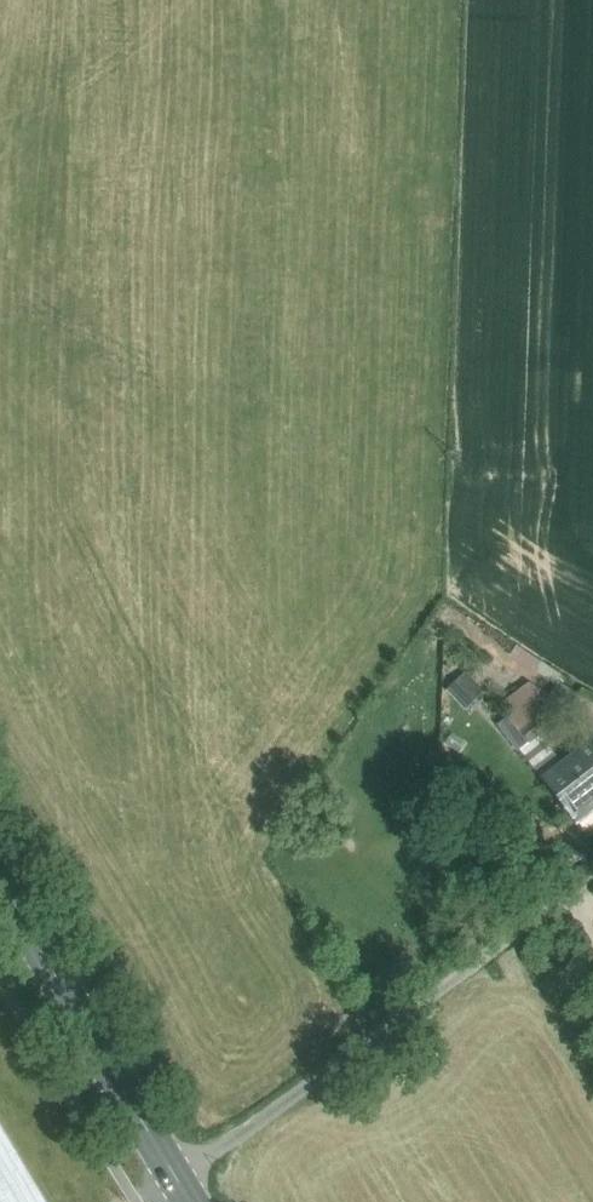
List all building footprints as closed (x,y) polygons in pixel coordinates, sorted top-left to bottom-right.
[(543,712),(519,731),(529,744),(553,725),(543,712)] [(589,744),(542,781),(575,823),(576,822),(574,819),(592,805),(592,749),(589,744)] [(0,1126),(0,1201),(45,1201),(0,1126)]
